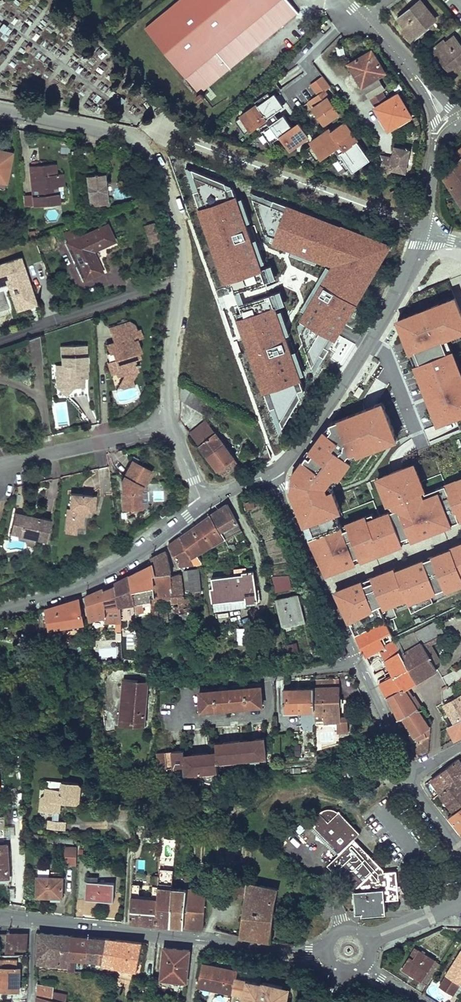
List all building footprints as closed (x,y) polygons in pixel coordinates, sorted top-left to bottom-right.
[(145,28),(199,94),(195,97),(199,102),(204,98),(200,93),(299,12),(289,0),(179,0),(145,28)] [(421,1),(399,19),(405,26),(413,37),(435,19),(429,11),(421,1)] [(413,37),(405,26),(402,28),(411,39),(413,37)] [(436,51),(453,73),(460,67),(460,46),(460,45),(454,37),(447,42),(436,51)] [(434,48),(436,51),(447,42),(445,40),(434,48)] [(371,49),(348,63),(354,73),(358,71),(366,83),(385,72),(371,49)] [(358,71),(354,73),(361,86),(366,83),(358,71)] [(310,85),(318,95),(324,91),(330,87),(322,76),(310,85)] [(385,88),(378,77),(363,87),(370,97),(385,88)] [(274,88),(268,92),(279,109),(286,105),(274,88)] [(318,95),(308,102),(324,124),(339,113),(328,99),(329,98),(324,91),(318,95)] [(375,106),(374,107),(380,117),(385,114),(392,127),(411,115),(397,93),(386,100),(381,91),(370,98),(375,106)] [(269,116),(279,109),(268,92),(254,101),(257,105),(234,120),(243,133),(265,119),(266,120),(270,117),(269,116)] [(388,129),(392,127),(385,114),(380,117),(388,129)] [(280,137),(290,152),(310,138),(299,122),(292,127),(283,115),(260,131),(269,144),(280,137)] [(354,134),(345,121),(328,133),(339,150),(337,151),(339,153),(335,156),(345,170),(367,155),(353,135),(354,134)] [(334,148),(325,136),(307,148),(316,161),(334,148)] [(405,171),(410,149),(395,146),(393,157),(381,155),(382,159),(378,169),(390,171),(390,168),(405,171)] [(92,149),(77,147),(79,163),(94,162),(93,155),(92,149)] [(2,190),(3,184),(6,185),(12,152),(0,150),(0,190),(2,190)] [(443,174),(460,202),(460,155),(457,151),(443,174)] [(55,163),(29,166),(32,194),(33,206),(53,204),(51,186),(57,186),(63,186),(62,173),(56,174),(55,163)] [(88,195),(89,205),(106,203),(103,174),(86,175),(87,186),(88,190),(85,191),(85,196),(88,195)] [(390,192),(396,204),(406,199),(400,187),(390,192)] [(33,206),(32,194),(23,195),(25,207),(33,206)] [(311,251),(270,239),(273,228),(244,220),(238,240),(260,247),(257,257),(255,256),(252,265),(260,268),(258,274),(287,282),(289,275),(302,279),(311,251)] [(154,223),(144,226),(149,242),(159,239),(154,223)] [(67,243),(84,280),(102,272),(92,251),(114,241),(107,225),(96,230),(98,234),(89,238),(87,234),(67,243)] [(72,229),(62,233),(65,240),(75,236),(72,229)] [(96,230),(87,234),(89,238),(98,234),(96,230)] [(20,257),(0,264),(0,281),(7,279),(12,281),(20,305),(35,299),(20,257)] [(7,284),(17,311),(37,304),(35,299),(20,305),(12,281),(7,279),(0,281),(0,286),(7,284)] [(325,284),(282,367),(300,376),(305,365),(318,371),(349,310),(342,306),(352,287),(339,280),(335,289),(325,284)] [(405,367),(460,348),(460,335),(450,310),(392,331),(405,367)] [(129,321),(108,328),(113,342),(106,344),(109,353),(112,352),(114,360),(110,362),(107,363),(111,375),(115,374),(117,377),(123,375),(132,380),(137,371),(139,371),(136,363),(131,360),(129,355),(138,352),(141,351),(137,339),(143,337),(140,329),(137,330),(135,324),(129,321)] [(87,364),(86,345),(61,346),(62,365),(60,365),(60,376),(56,380),(57,387),(66,395),(73,387),(84,386),(84,378),(83,365),(87,364)] [(140,357),(138,352),(129,355),(131,360),(136,363),(135,359),(140,357)] [(432,441),(460,430),(460,393),(449,361),(409,378),(432,441)] [(60,365),(52,366),(52,380),(56,380),(60,376),(60,365)] [(123,375),(118,386),(123,388),(133,385),(132,380),(123,375)] [(181,400),(185,402),(191,391),(181,384),(181,400)] [(84,395),(84,386),(73,387),(66,395),(69,398),(84,395)] [(191,391),(185,402),(204,414),(211,402),(191,391)] [(57,423),(66,424),(67,413),(58,413),(57,423)] [(190,433),(223,476),(241,466),(206,420),(190,433)] [(281,494),(298,545),(336,531),(328,504),(348,479),(318,445),(281,494)] [(151,471),(132,461),(124,477),(126,478),(123,484),(121,484),(123,507),(140,505),(141,504),(141,508),(147,504),(146,488),(143,487),(151,471)] [(391,516),(407,555),(427,547),(449,539),(434,503),(420,509),(410,476),(371,491),(381,518),(391,516)] [(460,533),(460,489),(441,495),(460,533)] [(151,490),(150,500),(166,501),(166,491),(151,490)] [(90,495),(70,494),(69,509),(66,509),(64,533),(75,534),(76,527),(82,527),(83,516),(83,510),(87,511),(89,511),(90,495)] [(211,515),(222,535),(229,531),(239,526),(227,504),(219,509),(211,515)] [(157,512),(161,518),(169,512),(164,506),(157,512)] [(50,519),(14,512),(10,533),(45,541),(50,519)] [(194,528),(180,538),(191,557),(197,554),(224,538),(222,535),(211,515),(194,528)] [(355,577),(399,559),(385,524),(307,556),(321,591),(355,577)] [(224,538),(225,539),(232,535),(229,531),(222,535),(224,538)] [(173,543),(169,546),(179,566),(202,562),(197,554),(191,557),(180,538),(173,543)] [(447,556),(460,595),(460,594),(460,550),(447,556)] [(158,556),(151,559),(153,564),(155,573),(171,572),(166,552),(158,556)] [(446,559),(392,581),(404,618),(460,598),(446,559)] [(141,570),(130,576),(136,604),(136,611),(152,607),(152,601),(152,597),(155,596),(152,574),(155,573),(153,564),(141,570)] [(235,574),(212,578),(213,587),(210,588),(212,602),(214,601),(245,597),(246,602),(258,600),(254,570),(247,571),(247,567),(234,569),(235,574)] [(184,570),(186,592),(200,590),(198,568),(184,570)] [(152,597),(152,601),(183,595),(181,573),(171,576),(171,572),(155,573),(152,574),(155,596),(152,597)] [(287,575),(273,577),(276,591),(292,586),(290,578),(288,578),(287,575)] [(123,580),(115,583),(116,586),(120,606),(128,604),(129,612),(136,611),(136,604),(130,576),(123,580)] [(389,578),(326,603),(340,634),(401,613),(389,578)] [(86,596),(90,619),(105,616),(105,621),(116,621),(116,630),(121,630),(120,606),(116,586),(104,591),(103,589),(86,596)] [(293,621),(294,624),(305,621),(298,593),(295,594),(301,619),(293,621)] [(286,599),(277,601),(284,627),(294,624),(293,621),(301,619),(295,594),(286,596),(286,599)] [(245,597),(214,601),(215,611),(246,606),(246,602),(245,597)] [(42,610),(43,613),(48,612),(50,628),(50,630),(66,627),(84,624),(83,620),(79,599),(55,606),(42,610)] [(48,612),(43,613),(38,614),(41,629),(50,628),(48,612)] [(395,641),(416,681),(437,669),(434,664),(423,644),(428,641),(439,635),(443,633),(437,620),(415,632),(395,640),(395,641)] [(385,622),(356,637),(365,656),(380,649),(395,641),(395,640),(385,622)] [(428,641),(430,644),(441,639),(439,635),(428,641)] [(395,641),(380,649),(395,676),(382,682),(390,695),(403,687),(404,688),(416,681),(395,641)] [(423,644),(434,664),(439,660),(430,644),(428,641),(423,644)] [(296,642),(289,644),(292,654),(299,652),(296,642)] [(330,651),(332,660),(347,655),(343,647),(330,651)] [(183,655),(184,665),(202,662),(201,653),(183,655)] [(314,680),(314,688),(340,687),(339,679),(314,680)] [(137,681),(124,680),(121,725),(144,726),(146,702),(136,702),(137,681)] [(147,681),(137,681),(136,702),(146,702),(147,681)] [(201,692),(199,692),(201,711),(263,705),(261,682),(201,688),(201,692)] [(340,687),(314,688),(315,709),(315,714),(324,713),(324,719),(324,722),(337,721),(337,731),(349,731),(348,716),(341,717),(340,704),(338,705),(338,699),(340,699),(340,687)] [(390,695),(389,695),(400,718),(417,708),(411,698),(404,688),(403,687),(390,695)] [(314,688),(299,689),(300,709),(315,709),(314,688)] [(299,689),(283,689),(284,710),(300,709),(299,689)] [(392,710),(397,720),(400,718),(389,695),(385,697),(392,710)] [(414,696),(411,698),(417,708),(422,706),(415,695),(414,696)] [(455,722),(460,719),(460,696),(460,695),(444,704),(455,722)] [(414,732),(419,740),(413,743),(420,757),(425,755),(429,753),(431,734),(429,735),(430,727),(417,708),(400,718),(397,720),(400,726),(406,722),(409,726),(410,726),(414,732)] [(455,739),(460,736),(460,719),(455,722),(448,726),(455,739)] [(184,749),(157,752),(159,768),(185,765),(186,772),(219,770),(218,761),(266,756),(264,737),(255,738),(256,741),(248,742),(241,743),(240,740),(223,742),(223,744),(216,745),(217,751),(217,753),(210,754),(209,752),(192,754),(193,756),(185,757),(185,754),(184,749)] [(441,791),(455,780),(459,785),(460,784),(460,763),(459,760),(458,759),(432,779),(441,791)] [(454,812),(460,807),(460,784),(459,785),(455,780),(441,791),(439,793),(454,812)] [(41,798),(39,811),(46,812),(50,808),(53,812),(52,820),(49,819),(48,828),(65,830),(66,821),(59,821),(61,803),(61,800),(66,800),(65,803),(76,804),(80,801),(81,786),(78,783),(62,781),(61,789),(46,787),(45,795),(41,798)] [(448,816),(455,824),(460,831),(460,807),(454,812),(448,816)] [(329,865),(354,890),(355,910),(355,913),(386,911),(385,899),(397,898),(395,872),(383,873),(383,870),(353,840),(360,834),(352,825),(339,811),(338,812),(336,811),(334,810),(331,809),(329,809),(326,809),(324,810),(322,811),(320,813),(319,812),(309,822),(340,854),(329,865)] [(0,845),(0,878),(9,878),(8,845),(0,845)] [(77,848),(66,848),(65,863),(76,864),(77,848)] [(158,885),(157,924),(164,925),(170,926),(172,888),(174,870),(159,870),(158,885)] [(38,877),(37,896),(51,897),(51,895),(55,895),(55,897),(54,899),(62,900),(62,877),(51,877),(38,877)] [(233,893),(235,880),(222,878),(221,891),(233,893)] [(247,882),(235,880),(233,893),(245,896),(240,936),(271,941),(277,902),(276,902),(278,889),(247,882)] [(87,881),(86,900),(95,901),(95,897),(104,897),(104,901),(114,901),(114,882),(87,881)] [(131,897),(130,922),(143,923),(157,924),(158,885),(152,885),(152,899),(139,898),(140,884),(132,884),(131,897)] [(172,888),(170,926),(178,927),(184,927),(187,889),(184,889),(172,888)] [(206,890),(187,889),(184,927),(195,928),(204,928),(206,890)] [(69,958),(72,936),(63,935),(46,934),(40,933),(37,964),(68,967),(69,958)] [(0,934),(0,951),(16,952),(16,949),(28,949),(28,934),(14,934),(0,934)] [(80,937),(72,936),(69,958),(78,959),(86,960),(89,938),(80,937)] [(97,938),(89,938),(86,960),(102,962),(106,939),(97,938)] [(125,941),(106,939),(102,962),(100,973),(111,976),(113,967),(137,971),(143,943),(125,941)] [(190,950),(164,947),(161,979),(171,981),(171,985),(185,987),(190,950)] [(402,969),(428,985),(441,964),(415,948),(402,969)] [(446,975),(439,986),(453,995),(460,984),(460,985),(460,951),(446,975)] [(19,991),(20,968),(17,968),(17,962),(2,961),(3,958),(0,958),(0,990),(19,991)] [(77,972),(78,959),(69,958),(68,967),(67,971),(77,972)] [(237,977),(238,969),(202,962),(198,985),(233,993),(237,977)] [(237,977),(233,993),(231,1001),(287,1001),(290,986),(264,981),(263,982),(237,977)] [(38,983),(37,996),(53,999),(54,986),(38,983)] [(54,1000),(65,1001),(66,1001),(67,995),(54,992),(54,1000)]
